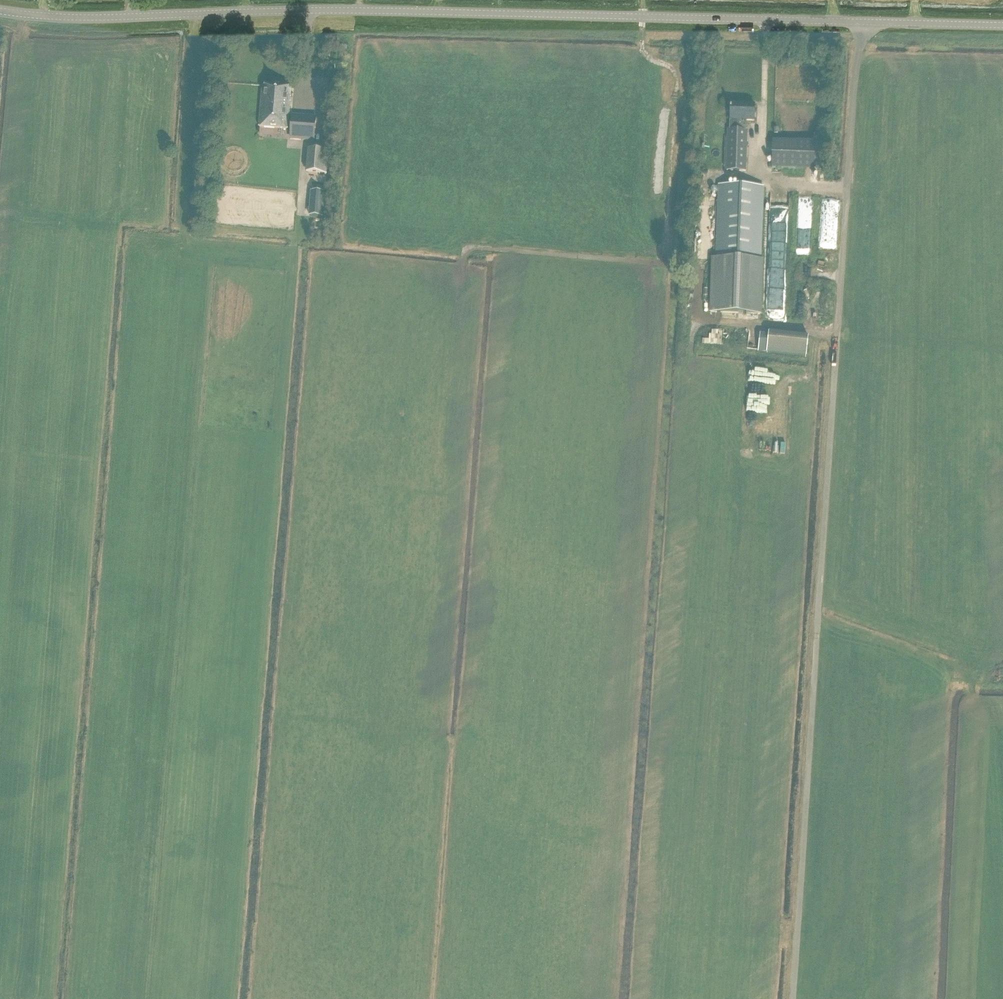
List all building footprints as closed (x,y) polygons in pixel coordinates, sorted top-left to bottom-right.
[(288,130),(291,88),(262,86),(259,127),(288,130)] [(754,121),(754,105),(730,104),(730,120),(738,120),(738,130),(727,130),(726,171),(746,171),(747,130),(746,130),(746,120),(754,121)] [(314,139),(316,119),(300,118),(298,138),(314,139)] [(820,170),(821,142),(773,140),(772,168),(820,170)] [(329,152),(311,151),(309,174),(327,175),(329,152)] [(718,185),(715,257),(711,257),(709,312),(762,314),(764,259),(760,259),(763,186),(718,185)] [(323,217),(326,192),(311,191),(308,216),(323,217)] [(806,356),(808,337),(768,332),(768,333),(760,332),(758,351),(806,356)]
